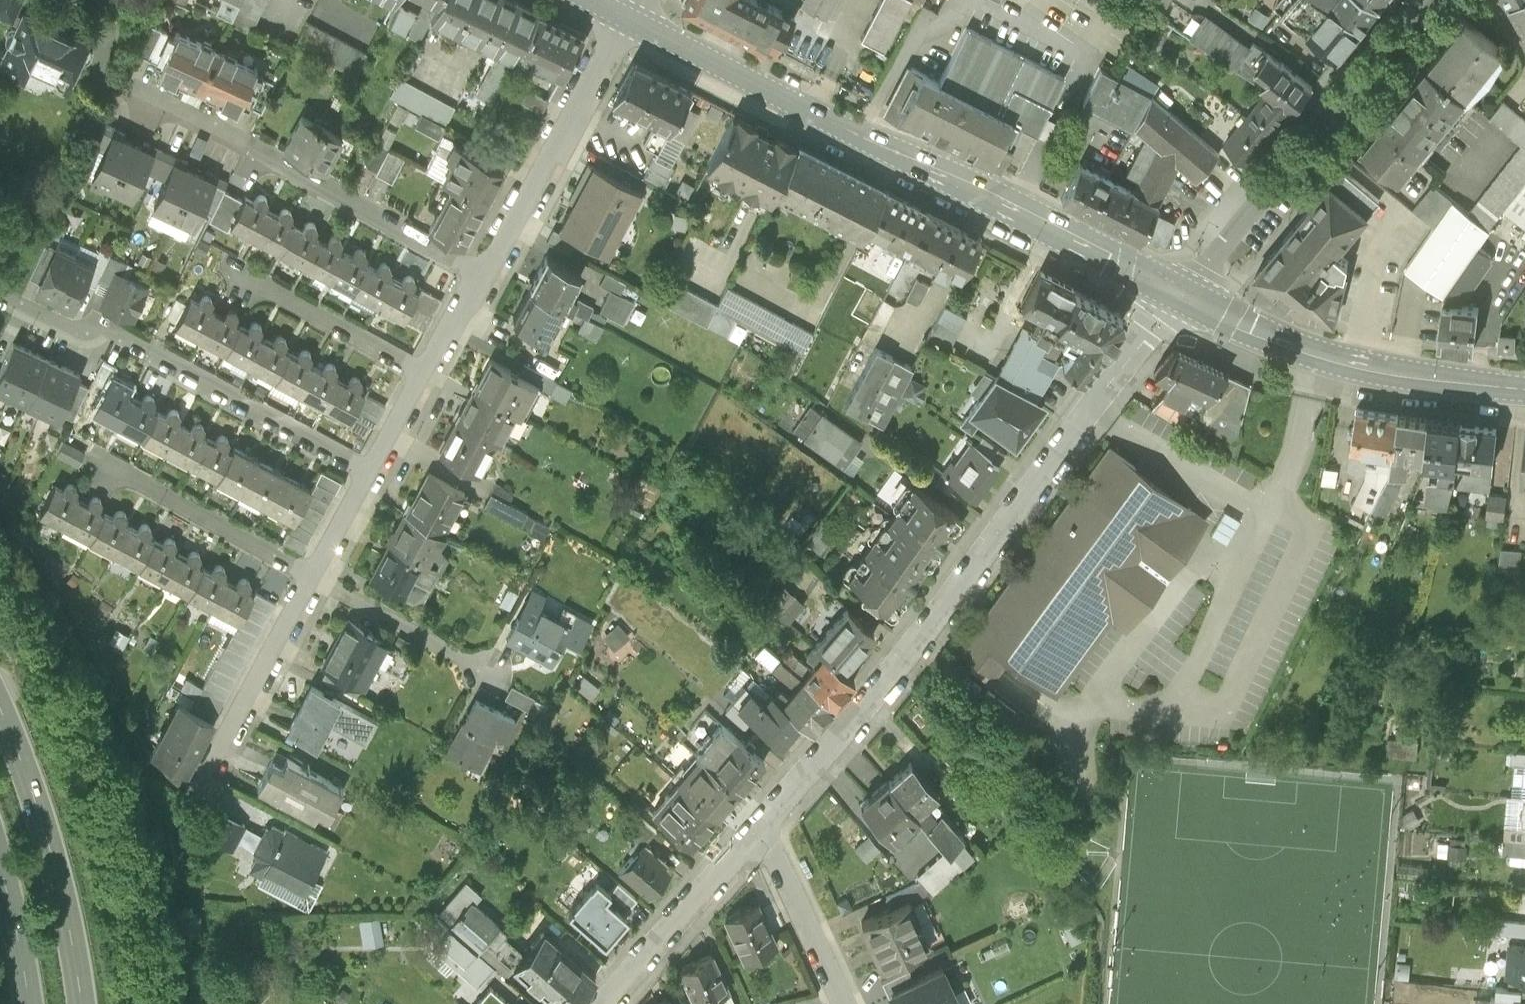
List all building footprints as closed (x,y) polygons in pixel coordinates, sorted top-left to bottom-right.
[(20,22),(24,14),(17,10),(22,0),(0,0),(0,13),(20,22)] [(231,18),(240,0),(220,0),(215,10),(231,18)] [(231,18),(252,28),(265,0),(240,0),(231,18)] [(430,15),(438,0),(425,0),(418,15),(399,6),(389,24),(418,39),(430,15)] [(516,59),(537,12),(513,0),(438,0),(430,15),(497,49),(512,57),(516,59)] [(680,1),(775,50),(793,15),(765,0),(680,0),(680,1)] [(793,15),(799,5),(801,0),(765,0),(793,15)] [(799,5),(824,18),(834,0),(801,0),(799,5)] [(922,0),(879,0),(860,38),(883,49),(900,15),(911,21),(922,0)] [(1202,20),(1171,0),(1167,0),(1165,3),(1158,14),(1162,16),(1172,23),(1191,36),(1202,20)] [(1363,25),(1325,0),(1291,0),(1282,10),(1338,57),(1363,25)] [(1379,4),(1373,0),(1325,0),(1363,25),(1379,4)] [(1524,28),(1524,0),(1514,0),(1511,2),(1524,28)] [(583,34),(537,12),(516,59),(531,67),(537,56),(564,70),(583,34)] [(24,14),(20,22),(17,29),(12,28),(8,30),(6,34),(7,39),(10,41),(0,63),(20,73),(27,61),(54,74),(59,86),(65,89),(80,59),(85,60),(90,58),(92,54),(91,49),(88,44),(24,14)] [(1172,23),(1162,16),(1144,43),(1154,49),(1172,23)] [(1202,20),(1191,36),(1236,67),(1246,54),(1250,48),(1206,16),(1202,20)] [(1465,19),(1428,66),(1462,93),(1499,47),(1465,19)] [(306,22),(295,43),(356,75),(367,54),(306,22)] [(967,27),(939,81),(1011,119),(1025,126),(1040,133),(1069,80),(967,27)] [(155,73),(195,93),(216,49),(176,30),(155,73)] [(256,69),(216,49),(195,93),(235,112),(240,102),(254,73),(256,69)] [(477,93),(490,100),(512,57),(497,49),(479,83),(482,85),(477,93)] [(1262,84),(1268,90),(1293,109),(1313,86),(1281,60),(1280,61),(1268,51),(1258,64),(1257,65),(1270,75),(1262,84)] [(1236,67),(1257,80),(1262,84),(1270,75),(1257,65),(1258,64),(1246,54),(1236,67)] [(690,89),(632,59),(611,99),(653,121),(642,142),(657,150),(667,131),(683,139),(698,111),(683,103),(690,89)] [(1143,74),(1125,62),(1116,75),(1136,86),(1143,74)] [(990,161),(1011,119),(939,81),(911,66),(889,108),(990,161)] [(1428,66),(1382,121),(1419,152),(1465,96),(1462,93),(1428,66)] [(1133,132),(1135,128),(1151,94),(1136,86),(1116,75),(1101,68),(1084,104),(1133,132)] [(275,83),(254,73),(240,102),(261,112),(275,83)] [(388,94),(422,111),(444,124),(454,106),(399,75),(388,94)] [(541,111),(548,99),(528,88),(521,100),(541,111)] [(1268,90),(1247,116),(1271,136),(1293,109),(1268,90)] [(1220,153),(1151,94),(1135,128),(1149,140),(1144,142),(1128,178),(1141,184),(1136,193),(1160,204),(1179,165),(1197,180),(1220,153)] [(1469,212),(1488,227),(1503,209),(1524,225),(1524,118),(1503,100),(1490,116),(1523,143),(1469,212)] [(389,118),(400,123),(409,107),(397,101),(389,118)] [(437,136),(444,124),(422,111),(415,124),(437,136)] [(283,148),(322,169),(333,148),(330,147),(337,134),(302,114),(283,148)] [(796,149),(732,116),(706,167),(770,200),(773,194),(796,149)] [(1248,163),(1271,136),(1247,116),(1224,143),(1248,163)] [(1025,126),(1011,119),(990,161),(1003,168),(1025,126)] [(1420,153),(1419,152),(1382,121),(1359,149),(1398,180),(1420,153)] [(95,142),(105,146),(114,127),(104,122),(95,142)] [(377,141),(388,146),(396,129),(385,124),(377,141)] [(91,174),(111,183),(132,140),(122,135),(124,131),(114,127),(105,146),(91,174)] [(683,139),(667,131),(657,150),(654,155),(653,155),(647,165),(648,165),(642,176),(663,187),(669,176),(668,176),(673,165),(670,164),(683,139)] [(425,169),(453,184),(484,201),(503,167),(444,135),(425,169)] [(141,145),(132,140),(111,183),(131,193),(143,167),(154,145),(143,140),(141,145)] [(143,167),(165,178),(176,156),(154,145),(143,167)] [(368,161),(379,166),(387,150),(377,145),(368,161)] [(799,145),(796,149),(773,194),(862,240),(868,229),(887,191),(799,145)] [(388,148),(387,150),(379,166),(376,171),(393,180),(405,157),(388,148)] [(153,203),(172,213),(194,170),(184,166),(186,161),(176,156),(165,178),(153,203)] [(641,190),(586,161),(566,197),(571,199),(558,224),(608,251),(641,190)] [(366,186),(375,170),(364,164),(355,179),(366,186)] [(1064,199),(1093,215),(1110,180),(1082,165),(1064,199)] [(1342,169),(1331,182),(1368,212),(1379,199),(1342,169)] [(202,174),(194,170),(172,213),(192,222),(200,206),(215,175),(204,170),(202,174)] [(227,180),(215,175),(200,206),(211,212),(224,186),(227,180)] [(1136,193),(1110,180),(1093,215),(1143,240),(1146,235),(1156,213),(1160,204),(1136,193)] [(1256,274),(1300,310),(1335,319),(1348,264),(1349,260),(1338,251),(1368,212),(1331,182),(1256,274)] [(1413,208),(1434,225),(1452,199),(1434,183),(1413,208)] [(462,241),(484,201),(453,184),(429,227),(445,236),(447,233),(462,241)] [(227,228),(232,221),(230,220),(241,198),(224,186),(211,212),(209,216),(227,228)] [(898,244),(909,250),(929,212),(887,191),(868,229),(889,239),(884,248),(894,253),(898,244)] [(232,221),(254,234),(269,208),(261,204),(264,200),(264,196),(261,192),(257,192),(254,194),(251,199),(244,194),(241,198),(230,220),(232,221)] [(1405,267),(1445,294),(1479,245),(1490,229),(1488,227),(1469,212),(1452,199),(1434,225),(1405,267)] [(276,212),(269,208),(254,234),(279,247),(294,222),(286,218),(289,212),(288,208),(285,206),(282,205),(279,207),(276,212)] [(980,238),(929,212),(909,250),(904,259),(917,265),(921,257),(936,265),(933,270),(943,276),(947,269),(960,276),(980,238)] [(1177,223),(1156,213),(1146,235),(1168,244),(1177,223)] [(279,247),(304,261),(319,235),(311,231),(314,226),(314,223),(312,220),(307,219),(303,221),(301,226),(294,222),(279,247)] [(566,248),(572,235),(551,224),(545,236),(566,248)] [(327,239),(319,235),(304,261),(329,275),(343,248),(337,245),(340,240),(340,237),(336,233),(332,233),(330,234),(327,239)] [(29,276),(40,281),(55,248),(45,244),(29,276)] [(55,248),(40,281),(36,289),(54,297),(74,256),(75,254),(57,245),(55,248)] [(1479,245),(1445,294),(1444,300),(1458,302),(1458,297),(1465,297),(1492,259),(1491,254),(1479,245)] [(329,275),(353,288),(368,262),(362,258),(365,253),(365,250),(362,247),(357,247),(354,248),(351,253),(343,248),(329,275)] [(95,286),(99,278),(110,253),(100,248),(92,264),(84,280),(95,286)] [(545,251),(528,284),(563,302),(571,306),(577,296),(569,292),(581,270),(545,251)] [(99,278),(109,283),(116,271),(122,259),(110,253),(99,278)] [(92,264),(74,256),(54,297),(72,306),(84,280),(92,264)] [(729,284),(786,308),(794,291),(781,285),(788,268),(760,256),(755,268),(739,261),(729,284)] [(377,267),(368,262),(353,288),(378,302),(393,275),(387,272),(389,267),(390,264),(387,261),(383,260),(380,261),(377,267)] [(621,320),(633,300),(618,292),(625,280),(605,270),(599,282),(610,288),(599,308),(621,320)] [(1055,322),(1057,323),(1074,287),(1041,270),(1023,306),(1044,317),(1035,332),(1047,338),(1055,322)] [(148,285),(116,271),(109,283),(100,303),(132,318),(148,285)] [(706,324),(717,303),(666,273),(653,296),(706,324)] [(378,302),(403,316),(420,285),(414,283),(414,279),(412,276),(409,275),(406,275),(404,277),(402,280),(393,275),(378,302)] [(915,278),(904,298),(912,303),(919,301),(927,285),(915,278)] [(544,339),(563,302),(528,284),(512,315),(544,339)] [(441,297),(420,285),(403,316),(424,327),(441,297)] [(726,285),(717,303),(706,324),(727,336),(737,318),(803,355),(814,334),(726,285)] [(1121,311),(1074,287),(1057,323),(1067,328),(1063,335),(1068,339),(1064,347),(1068,350),(1062,357),(1084,372),(1123,321),(1121,311)] [(856,315),(879,328),(893,302),(870,289),(856,315)] [(174,322),(199,335),(214,310),(205,305),(208,301),(208,297),(206,294),(202,293),(199,295),(196,300),(188,296),(185,302),(174,322)] [(164,317),(174,322),(185,302),(175,297),(164,317)] [(593,305),(579,297),(573,308),(587,316),(593,305)] [(1444,300),(1439,341),(1475,345),(1479,304),(1458,302),(1444,300)] [(965,314),(945,304),(928,336),(948,346),(965,314)] [(220,313),(214,310),(199,335),(224,349),(239,323),(230,319),(233,313),(233,310),(230,307),(226,307),(223,308),(220,313)] [(603,324),(587,316),(573,308),(570,315),(581,321),(578,327),(596,336),(603,324)] [(224,349),(249,362),(263,336),(256,332),(258,327),(258,324),(255,321),(250,321),(247,323),(245,327),(239,323),(224,349)] [(1020,391),(1047,338),(1035,332),(1023,325),(996,378),(1020,391)] [(1514,348),(1515,333),(1501,333),(1500,348),(1514,348)] [(271,341),(263,336),(249,362),(274,375),(288,349),(281,346),(284,343),(284,339),(281,335),(277,334),(274,336),(271,341)] [(1047,338),(1020,391),(1036,399),(1038,400),(1059,359),(1053,356),(1059,344),(1047,338)] [(10,393),(31,350),(13,341),(0,368),(0,389),(10,393)] [(274,375),(298,388),(313,363),(307,359),(309,355),(309,351),(306,348),(302,347),(298,350),(296,354),(288,349),(274,375)] [(912,366),(876,347),(845,405),(881,425),(912,366)] [(1173,347),(1153,371),(1168,378),(1162,393),(1183,402),(1184,399),(1197,405),(1199,405),(1226,371),(1173,347)] [(47,358),(31,350),(10,393),(26,401),(47,358)] [(117,364),(103,356),(92,377),(104,385),(106,381),(107,381),(117,364)] [(490,356),(473,387),(522,414),(538,384),(539,382),(517,370),(490,356)] [(26,401),(42,409),(63,365),(47,358),(26,401)] [(522,360),(517,370),(539,382),(538,384),(549,390),(556,378),(522,360)] [(321,367),(313,363),(298,388),(324,402),(338,376),(332,372),(334,368),(334,365),(332,362),(328,361),(324,362),(321,367)] [(79,373),(63,365),(42,409),(59,416),(61,412),(77,379),(79,373)] [(981,395),(961,421),(970,428),(979,418),(1004,437),(1008,432),(1018,439),(1040,410),(1032,404),(1036,399),(1020,391),(996,378),(984,371),(972,388),(981,395)] [(1249,381),(1226,371),(1199,405),(1197,405),(1184,399),(1183,402),(1183,409),(1230,437),(1236,434),(1249,381)] [(324,402),(350,416),(352,411),(363,390),(365,391),(368,384),(360,380),(360,377),(357,375),(353,373),(350,375),(347,381),(338,376),(324,402)] [(92,406),(118,420),(132,395),(126,391),(129,386),(129,382),(127,379),(122,378),(119,380),(115,386),(107,381),(106,381),(104,385),(92,406)] [(88,385),(77,379),(61,412),(72,417),(88,385)] [(473,387),(457,417),(495,437),(499,440),(507,427),(517,432),(526,416),(522,414),(473,387)] [(373,423),(385,402),(365,391),(363,390),(352,411),(373,423)] [(140,399),(132,395),(118,420),(142,434),(156,408),(150,405),(153,399),(154,396),(151,392),(146,392),(143,394),(140,399)] [(793,428),(804,436),(823,410),(812,402),(793,428)] [(1351,444),(1394,451),(1400,412),(1357,404),(1351,444)] [(142,434),(167,447),(181,422),(175,418),(178,413),(178,409),(175,405),(171,405),(168,408),(165,413),(156,408),(142,434)] [(864,439),(823,410),(804,436),(845,465),(864,439)] [(1408,454),(1426,456),(1431,416),(1400,412),(1394,451),(1391,467),(1390,471),(1406,473),(1409,456),(1408,455),(1408,454)] [(1426,456),(1442,458),(1439,480),(1456,483),(1462,422),(1431,416),(1426,456)] [(477,470),(495,437),(457,417),(439,449),(453,456),(451,460),(457,463),(459,459),(477,470)] [(190,427),(181,422),(167,447),(192,461),(206,435),(200,432),(203,426),(203,422),(201,419),(196,418),(193,421),(190,427)] [(1456,483),(1456,484),(1492,487),(1498,425),(1462,422),(1456,483)] [(192,461),(217,474),(231,449),(225,445),(228,440),(228,436),(225,432),(221,432),(217,436),(215,440),(206,435),(192,461)] [(983,435),(976,445),(990,455),(989,457),(996,462),(1004,450),(983,435)] [(55,453),(77,464),(85,449),(64,438),(55,453)] [(989,457),(990,455),(976,445),(969,440),(955,461),(951,458),(935,481),(950,492),(956,483),(974,496),(988,476),(989,477),(999,463),(996,462),(989,457)] [(216,475),(242,489),(259,458),(233,444),(231,449),(217,474),(216,475)] [(1206,518),(1109,446),(960,647),(993,671),(1005,654),(1054,690),(1111,614),(1126,625),(1206,518)] [(284,472),(259,458),(242,489),(267,503),(284,472)] [(1365,479),(1354,499),(1373,507),(1390,471),(1391,467),(1368,463),(1365,479)] [(321,468),(311,487),(293,518),(282,539),(302,549),(341,479),(321,468)] [(428,470),(407,510),(442,529),(464,489),(428,470)] [(1373,507),(1386,512),(1406,473),(1390,471),(1373,507)] [(311,487),(284,472),(267,503),(293,518),(311,487)] [(1443,500),(1450,501),(1456,484),(1456,483),(1439,480),(1427,479),(1425,503),(1441,505),(1443,500)] [(495,480),(490,490),(508,499),(513,489),(495,480)] [(915,483),(893,512),(938,545),(960,516),(915,483)] [(40,512),(65,525),(80,499),(76,497),(78,493),(78,488),(74,485),(69,484),(66,486),(63,490),(54,486),(40,512)] [(527,509),(508,499),(490,490),(483,502),(520,521),(527,509)] [(1508,497),(1489,494),(1486,517),(1505,519),(1508,497)] [(88,504),(80,499),(65,525),(90,538),(104,512),(98,509),(101,505),(100,501),(97,498),(93,498),(91,500),(88,504)] [(407,510),(390,541),(436,566),(443,553),(441,546),(438,545),(437,540),(442,529),(407,510)] [(90,538),(115,551),(129,526),(123,523),(125,519),(126,515),(123,512),(119,511),(115,513),(113,517),(104,512),(90,538)] [(891,609),(938,545),(893,512),(878,532),(876,531),(861,551),(863,552),(848,573),(862,583),(860,585),(876,597),(876,598),(891,609)] [(824,517),(806,539),(819,550),(837,527),(824,517)] [(138,531),(129,526),(115,551),(140,565),(154,539),(148,536),(151,531),(150,528),(147,525),(143,524),(140,526),(138,531)] [(140,565),(164,578),(178,553),(172,550),(175,546),(175,542),(173,539),(168,538),(166,539),(163,544),(154,539),(140,565)] [(797,569),(807,558),(787,539),(776,550),(797,569)] [(420,601),(438,568),(436,566),(390,541),(371,576),(420,601)] [(187,557),(178,553),(164,578),(189,592),(203,566),(197,563),(200,558),(200,555),(197,552),(193,551),(189,553),(187,557)] [(189,592),(213,605),(228,580),(222,577),(224,572),(224,568),(221,565),(217,565),(214,567),(212,571),(203,566),(189,592)] [(80,580),(73,574),(66,582),(73,588),(80,580)] [(237,585),(228,580),(213,605),(239,619),(253,593),(247,590),(250,587),(250,582),(247,579),(242,578),(239,580),(237,585)] [(787,621),(803,602),(784,585),(767,604),(787,621)] [(545,594),(534,588),(519,616),(517,615),(507,632),(530,644),(529,646),(551,657),(563,634),(578,642),(591,618),(575,610),(569,622),(538,606),(545,594)] [(255,590),(253,593),(239,619),(196,698),(194,697),(189,707),(213,719),(276,602),(255,590)] [(112,608),(103,600),(96,609),(105,617),(112,608)] [(814,644),(825,653),(841,668),(873,632),(860,621),(861,619),(847,607),(814,644)] [(341,635),(325,664),(328,666),(349,677),(364,685),(377,660),(404,675),(415,655),(388,640),(389,638),(348,617),(339,634),(341,635)] [(628,632),(616,618),(600,633),(613,647),(628,632)] [(130,638),(116,630),(109,643),(123,651),(130,638)] [(160,643),(149,638),(143,649),(155,655),(160,643)] [(755,653),(796,686),(804,678),(780,657),(763,642),(755,653)] [(806,652),(817,662),(825,653),(814,644),(813,643),(806,652)] [(787,648),(780,657),(804,678),(813,668),(787,648)] [(813,668),(804,678),(832,702),(853,678),(841,668),(825,653),(817,662),(813,668)] [(344,685),(349,677),(328,666),(324,675),(344,685)] [(573,682),(590,696),(598,685),(581,671),(573,682)] [(779,741),(800,717),(783,701),(776,695),(753,675),(745,684),(736,676),(723,691),(779,741)] [(812,727),(832,702),(804,678),(796,686),(790,693),(783,701),(800,717),(812,727)] [(514,685),(508,697),(540,713),(546,702),(514,685)] [(310,686),(288,727),(320,744),(330,724),(366,743),(379,720),(314,686),(313,687),(310,686)] [(776,695),(783,701),(790,693),(782,687),(776,695)] [(496,708),(477,697),(447,750),(460,757),(461,755),(477,765),(493,737),(501,742),(515,717),(496,707),(496,708)] [(540,713),(535,723),(547,729),(559,708),(546,702),(540,713)] [(186,768),(213,719),(189,707),(183,703),(165,736),(161,734),(152,750),(163,755),(186,767),(186,768)] [(696,750),(700,754),(738,787),(764,758),(722,721),(696,750)] [(1389,735),(1388,752),(1419,752),(1419,735),(1389,735)] [(1511,762),(1524,764),(1524,751),(1513,750),(1511,762)] [(678,780),(680,781),(716,813),(738,787),(700,754),(678,780)] [(168,773),(177,781),(186,767),(163,755),(160,761),(168,773)] [(272,759),(267,769),(333,804),(343,787),(287,757),(283,764),(272,759)] [(910,759),(888,779),(918,813),(917,814),(924,822),(934,813),(924,801),(936,790),(910,759)] [(327,816),(333,804),(267,769),(257,787),(313,817),(316,810),(327,816)] [(917,814),(918,813),(888,779),(860,803),(890,838),(917,814)] [(690,841),(716,813),(680,781),(669,793),(667,791),(653,808),(690,841)] [(1507,794),(1502,851),(1524,853),(1524,796),(1507,794)] [(216,807),(203,831),(231,846),(244,823),(216,807)] [(939,809),(934,813),(924,822),(946,847),(962,865),(973,856),(965,846),(962,849),(959,845),(964,842),(961,838),(963,836),(939,809)] [(626,827),(637,837),(644,842),(656,828),(638,812),(626,827)] [(265,868),(306,889),(326,849),(284,827),(283,830),(273,824),(265,827),(254,848),(257,855),(250,866),(263,872),(265,868)] [(866,855),(878,843),(867,832),(855,844),(866,855)] [(671,865),(644,842),(637,837),(629,846),(634,850),(620,866),(649,890),(660,877),(662,879),(671,868),(669,867),(671,865)] [(1465,844),(1436,841),(1434,855),(1464,857),(1465,844)] [(915,874),(920,879),(929,890),(931,893),(962,865),(946,847),(915,874)] [(608,888),(596,876),(568,909),(604,941),(628,914),(623,911),(603,893),(608,888)] [(435,910),(449,922),(470,898),(472,901),(481,891),(465,877),(435,910)] [(616,878),(608,888),(603,893),(623,911),(636,896),(616,878)] [(885,895),(890,906),(908,897),(909,899),(912,898),(929,890),(920,879),(885,895)] [(890,906),(860,919),(882,965),(943,937),(926,898),(914,903),(912,898),(909,899),(908,897),(890,906)] [(497,922),(472,901),(470,898),(449,922),(476,947),(492,927),(497,922)] [(728,912),(725,914),(745,955),(777,939),(757,898),(742,905),(741,903),(726,909),(728,912)] [(435,910),(424,922),(437,934),(432,940),(460,965),(476,947),(449,922),(435,910)] [(381,912),(360,913),(361,939),(382,938),(381,912)] [(1496,930),(1524,933),(1524,920),(1497,918),(1496,930)] [(521,952),(492,927),(476,947),(495,963),(505,972),(513,964),(512,963),(521,952)] [(594,974),(543,928),(521,952),(512,963),(513,964),(531,979),(527,984),(534,991),(539,986),(559,1003),(567,1003),(594,974)] [(1511,944),(1509,976),(1510,976),(1524,977),(1524,945),(1511,944)] [(479,981),(495,963),(476,947),(460,965),(479,981)] [(680,965),(697,1003),(738,1003),(713,949),(696,957),(695,955),(683,960),(684,963),(680,965)] [(941,966),(913,980),(890,990),(893,995),(897,1003),(959,1003),(941,966)] [(889,996),(893,995),(890,990),(913,980),(907,967),(881,979),(889,996)] [(1510,976),(1509,987),(1524,989),(1524,977),(1510,976)] [(490,983),(471,1003),(513,1003),(490,983)] [(1472,1003),(1514,1003),(1515,999),(1505,999),(1506,987),(1496,986),(1495,996),(1491,996),(1491,998),(1472,996),(1472,1003)] [(1515,999),(1515,998),(1524,999),(1524,989),(1509,987),(1506,987),(1505,999),(1515,999)]
